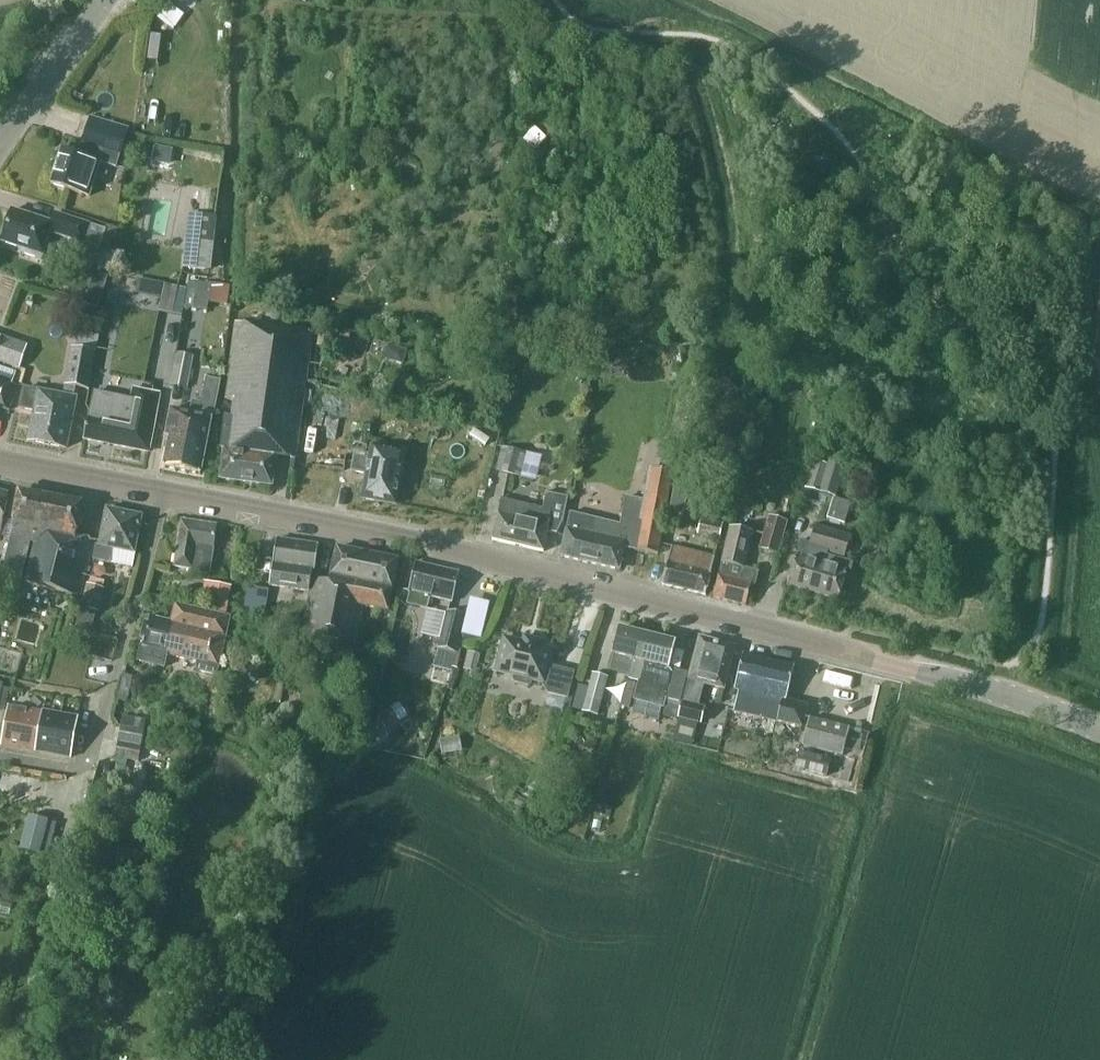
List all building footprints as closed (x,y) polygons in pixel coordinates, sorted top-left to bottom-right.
[(176,28),(184,14),(168,5),(160,19),(176,28)] [(62,150),(51,184),(90,197),(101,163),(116,167),(128,127),(90,115),(78,155),(62,150)] [(167,164),(169,148),(152,145),(149,161),(167,164)] [(50,232),(83,243),(100,249),(101,246),(109,249),(117,228),(106,224),(104,229),(89,224),(55,213),(51,223),(12,210),(2,242),(21,249),(20,253),(41,259),(50,232)] [(182,270),(212,272),(214,243),(185,240),(182,270)] [(100,302),(107,277),(94,273),(87,298),(100,302)] [(173,313),(177,287),(138,280),(135,293),(161,298),(159,311),(173,314),(173,313)] [(211,283),(198,281),(194,309),(207,311),(211,283)] [(296,460),(313,333),(235,322),(225,399),(234,400),(232,417),(225,417),(220,448),(224,449),(220,479),(272,486),(276,457),(296,460)] [(75,399),(73,398),(75,388),(88,390),(95,353),(98,335),(77,331),(74,349),(70,349),(62,396),(38,392),(29,441),(65,448),(75,399)] [(19,369),(27,346),(7,339),(0,337),(0,362),(19,369)] [(317,346),(329,348),(330,339),(318,337),(317,346)] [(176,354),(170,386),(186,389),(193,357),(176,354)] [(10,410),(17,385),(12,383),(16,373),(0,367),(0,407),(10,410)] [(148,452),(160,394),(133,388),(131,401),(92,394),(90,406),(89,411),(88,416),(83,439),(148,452)] [(200,475),(211,417),(170,409),(165,439),(169,440),(164,468),(200,475)] [(405,452),(390,450),(371,446),(369,456),(355,454),(352,471),(366,474),(361,498),(395,505),(405,452)] [(501,447),(495,472),(521,478),(527,453),(501,447)] [(806,489),(820,493),(835,497),(846,464),(828,458),(826,464),(814,461),(806,489)] [(649,468),(643,500),(642,505),(639,522),(642,522),(636,551),(657,555),(673,473),(649,468)] [(79,596),(94,540),(76,536),(82,504),(19,492),(10,538),(32,542),(22,580),(79,596)] [(543,551),(547,532),(549,522),(560,524),(566,497),(545,492),(541,510),(501,500),(498,514),(493,540),(543,551)] [(8,495),(0,493),(0,533),(2,524),(8,495)] [(623,549),(636,551),(642,522),(639,522),(642,505),(643,500),(625,497),(620,524),(570,513),(560,556),(619,570),(623,549)] [(851,503),(833,498),(826,519),(844,524),(851,503)] [(106,509),(99,545),(95,545),(92,561),(109,564),(112,549),(134,553),(142,516),(106,509)] [(768,517),(758,550),(777,555),(787,522),(768,517)] [(719,538),(722,525),(700,519),(697,533),(719,538)] [(209,572),(216,525),(181,520),(177,544),(174,566),(209,572)] [(850,573),(853,563),(843,560),(851,535),(815,525),(809,544),(800,541),(787,585),(837,600),(846,572),(850,573)] [(758,572),(745,568),(753,532),(730,526),(727,538),(713,596),(746,605),(750,585),(755,586),(758,572)] [(314,571),(318,545),(276,539),(269,586),(310,592),(314,571)] [(705,595),(714,557),(671,546),(662,584),(705,595)] [(387,610),(398,560),(338,548),(331,582),(314,578),(301,640),(353,651),(362,605),(387,610)] [(416,563),(409,592),(406,604),(427,609),(429,597),(451,602),(458,573),(416,563)] [(104,583),(87,578),(79,608),(81,608),(78,620),(93,624),(96,612),(98,612),(104,583)] [(206,610),(225,613),(230,589),(211,585),(206,610)] [(248,586),(243,612),(264,615),(269,590),(248,586)] [(224,616),(224,615),(177,605),(177,606),(176,605),(171,623),(147,617),(141,645),(142,645),(138,660),(164,666),(167,654),(196,661),(195,666),(198,672),(213,676),(217,670),(229,618),(224,616)] [(445,614),(427,610),(420,635),(439,639),(437,649),(438,649),(433,667),(451,672),(456,653),(465,616),(446,612),(445,614)] [(640,681),(645,662),(640,661),(647,636),(618,628),(612,654),(608,671),(629,677),(628,679),(640,681)] [(675,643),(647,636),(640,661),(645,662),(640,681),(635,700),(662,708),(665,699),(680,702),(687,673),(669,668),(675,643)] [(548,693),(567,698),(573,672),(548,666),(552,650),(541,647),(543,641),(524,637),(522,642),(503,638),(495,671),(514,676),(514,679),(515,682),(529,686),(532,684),(533,680),(543,682),(548,693)] [(699,724),(703,710),(696,708),(703,684),(723,689),(734,647),(699,637),(678,719),(698,724),(699,724)] [(480,654),(467,651),(463,670),(475,672),(480,654)] [(801,726),(802,724),(806,705),(786,701),(794,667),(742,655),(734,691),(738,692),(733,711),(801,726)] [(607,677),(590,673),(581,712),(597,716),(607,677)] [(9,688),(2,687),(2,684),(0,683),(0,710),(5,711),(9,688)] [(71,757),(77,724),(78,718),(8,705),(1,745),(71,757)] [(391,725),(383,711),(377,715),(385,729),(391,725)] [(842,755),(849,728),(809,718),(802,745),(842,755)] [(114,757),(137,761),(139,748),(116,744),(114,757)] [(831,759),(800,751),(796,768),(826,776),(831,759)] [(29,817),(20,850),(38,855),(47,821),(29,817)]
